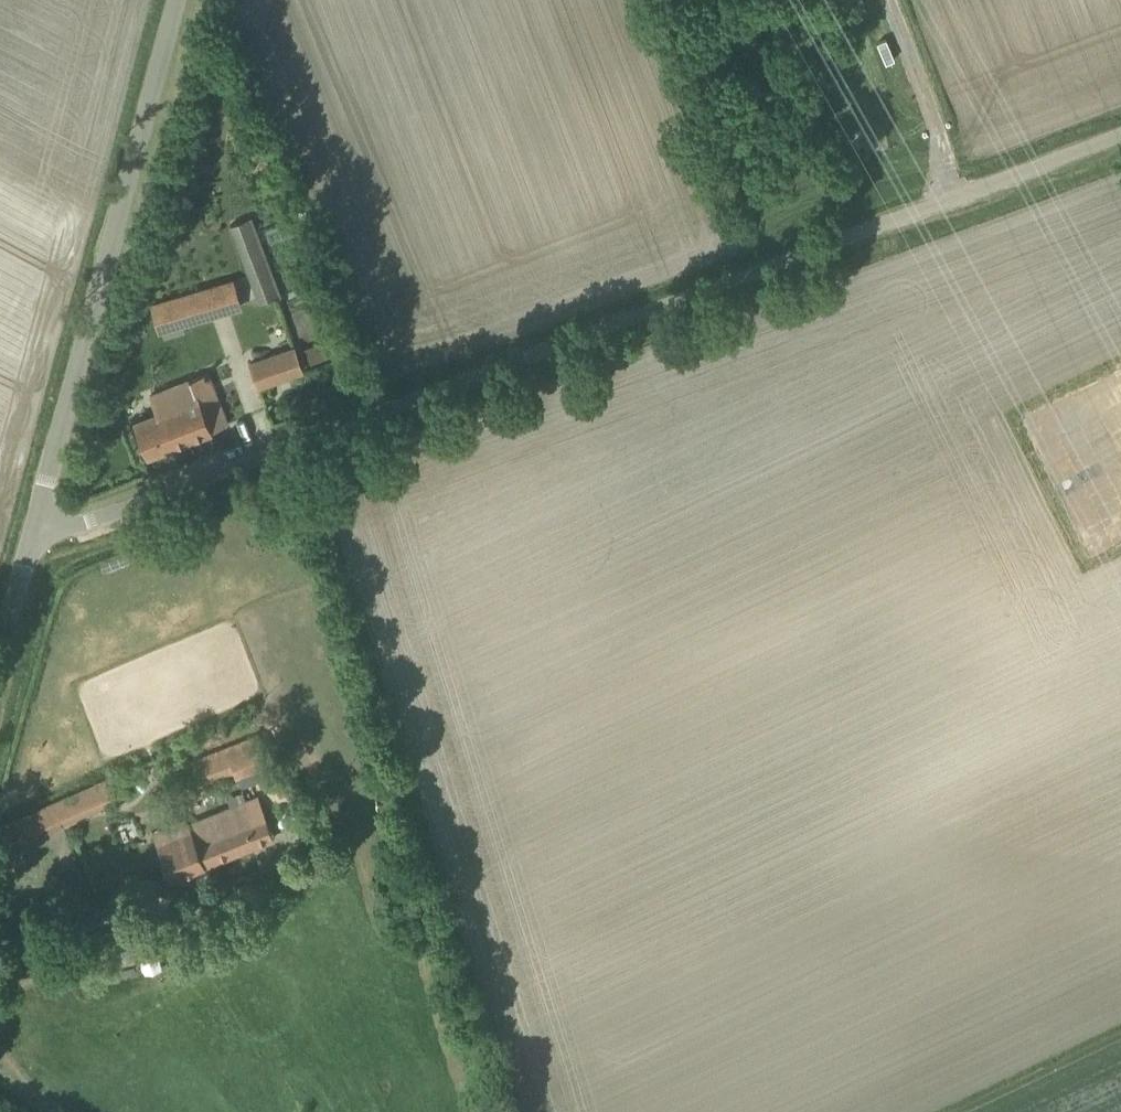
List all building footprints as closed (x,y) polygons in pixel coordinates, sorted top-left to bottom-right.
[(275,297),(272,288),(246,218),(230,224),(258,303),(275,297)] [(234,280),(173,298),(152,304),(160,331),(242,307),(234,280)] [(303,372),(295,349),(247,366),(255,388),(303,372)] [(208,372),(168,388),(188,439),(228,423),(208,372)] [(148,455),(188,439),(168,388),(151,395),(158,413),(135,422),(148,455)] [(258,735),(183,764),(192,787),(234,771),(236,776),(269,764),(258,735)] [(120,774),(0,826),(0,832),(8,847),(129,794),(120,774)] [(180,835),(157,844),(170,880),(273,840),(256,797),(177,828),(180,835)]
